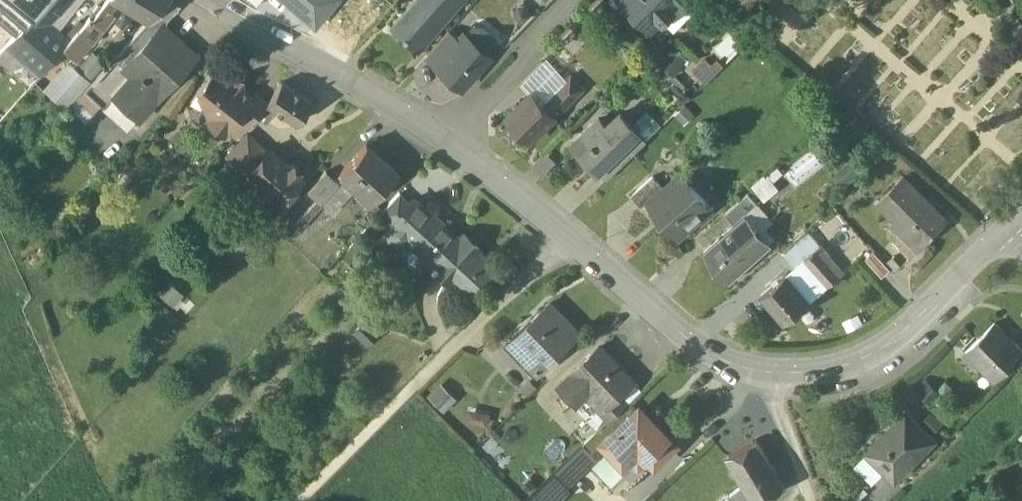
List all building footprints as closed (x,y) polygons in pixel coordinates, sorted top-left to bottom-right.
[(44,0),(0,0),(0,1),(26,20),(44,0)] [(45,0),(37,8),(52,21),(58,14),(55,12),(58,9),(59,10),(68,0),(45,0)] [(92,17),(91,16),(90,17),(102,27),(103,28),(114,14),(111,11),(119,0),(105,0),(92,17)] [(117,53),(140,74),(118,99),(139,117),(196,53),(161,22),(178,4),(173,0),(165,0),(148,18),(117,53)] [(137,11),(146,0),(120,0),(137,11)] [(137,11),(148,18),(165,0),(146,0),(137,11)] [(314,22),(333,0),(288,0),(314,22)] [(392,23),(402,32),(401,33),(404,36),(405,34),(416,44),(456,0),(413,0),(392,23)] [(652,26),(660,17),(661,18),(663,17),(665,19),(675,8),(672,5),(677,0),(626,0),(652,26)] [(72,38),(57,25),(55,26),(51,23),(52,21),(37,8),(26,20),(6,44),(39,75),(63,48),(72,38)] [(102,27),(90,17),(79,29),(92,39),(102,27)] [(464,31),(458,37),(459,38),(438,61),(438,60),(436,62),(460,84),(488,53),(488,52),(495,44),(495,33),(482,22),(472,23),(465,31),(464,31)] [(448,27),(427,51),(438,60),(438,61),(459,38),(458,37),(448,27)] [(72,38),(63,48),(71,55),(76,59),(92,39),(79,29),(72,38)] [(84,90),(108,64),(92,50),(77,66),(68,59),(43,86),(68,107),(84,90)] [(71,55),(65,50),(62,54),(68,59),(71,55)] [(712,52),(694,64),(705,80),(723,67),(712,52)] [(108,64),(84,90),(101,105),(103,107),(114,95),(118,99),(140,74),(117,53),(108,64)] [(546,58),(523,82),(532,91),(533,90),(545,102),(566,80),(567,79),(546,58)] [(218,75),(213,71),(199,89),(207,95),(208,104),(213,108),(207,116),(224,130),(228,125),(234,129),(237,132),(266,101),(256,93),(251,93),(242,86),(241,78),(232,78),(227,74),(219,73),(218,75)] [(586,86),(573,73),(567,79),(566,80),(579,93),(586,86)] [(311,101),(280,79),(266,101),(269,103),(258,115),(265,120),(275,107),(296,122),(311,101)] [(566,80),(545,102),(557,114),(579,93),(566,80)] [(84,90),(68,107),(85,122),(101,105),(84,90)] [(532,91),(508,115),(533,139),(557,114),(545,102),(533,90),(532,91)] [(118,99),(114,95),(103,107),(102,109),(126,131),(139,117),(118,99)] [(600,117),(585,131),(593,139),(582,150),(600,169),(630,139),(640,130),(622,112),(608,125),(600,117)] [(640,130),(630,139),(639,148),(648,139),(640,130)] [(585,131),(574,142),(582,150),(593,139),(585,131)] [(247,133),(227,154),(247,172),(266,150),(247,133)] [(630,139),(600,169),(608,178),(639,148),(630,139)] [(365,142),(339,171),(370,199),(396,170),(365,142)] [(266,150),(247,172),(279,201),(301,176),(299,174),(299,168),(292,162),(286,163),(269,147),(266,150)] [(326,168),(307,188),(316,196),(320,200),(339,180),(326,168)] [(684,170),(666,187),(665,185),(649,199),(668,221),(666,223),(679,237),(715,205),(715,204),(713,205),(684,173),(686,172),(684,170)] [(950,217),(905,173),(879,200),(917,238),(923,244),(926,241),(950,217)] [(654,174),(633,193),(643,204),(649,199),(665,185),(654,174)] [(316,196),(307,188),(284,213),(293,221),(316,196)] [(399,190),(380,211),(391,221),(410,201),(399,190)] [(749,192),(727,212),(736,222),(747,212),(758,202),(749,192)] [(403,239),(407,237),(406,236),(429,212),(413,197),(410,201),(391,221),(389,223),(388,228),(389,232),(391,236),(394,239),(399,240),(403,239)] [(429,212),(406,236),(407,237),(433,261),(429,264),(432,267),(432,266),(432,265),(459,236),(459,235),(431,209),(429,212)] [(736,222),(705,249),(731,279),(773,242),(747,212),(736,222)] [(822,233),(814,224),(805,231),(814,241),(822,233)] [(459,236),(432,265),(432,266),(448,280),(455,272),(477,248),(479,246),(463,231),(459,235),(459,236)] [(800,236),(783,250),(798,267),(802,264),(800,262),(807,256),(813,250),(800,236)] [(926,241),(906,261),(915,270),(935,250),(926,241)] [(813,250),(807,256),(831,284),(842,274),(818,247),(813,250)] [(498,267),(477,248),(455,272),(471,286),(480,276),(485,281),(498,267)] [(875,250),(867,257),(883,275),(891,268),(875,250)] [(788,273),(763,294),(786,321),(811,300),(788,273)] [(184,292),(170,281),(160,293),(173,305),(184,292)] [(537,321),(514,343),(540,370),(580,331),(550,300),(533,317),(537,321)] [(967,349),(995,378),(1021,351),(1021,346),(996,320),(967,349)] [(601,343),(561,383),(578,401),(597,382),(612,398),(613,399),(621,392),(635,378),(601,343)] [(941,391),(927,377),(915,389),(929,403),(941,391)] [(429,395),(444,411),(457,399),(443,383),(429,395)] [(612,398),(602,408),(611,418),(629,400),(621,392),(613,399),(612,398)] [(641,406),(604,442),(624,462),(634,452),(646,452),(656,462),(676,442),(641,406)] [(907,409),(867,449),(885,467),(896,478),(935,438),(907,409)] [(758,438),(730,454),(748,484),(758,500),(785,485),(758,438)] [(867,449),(851,466),(869,484),(885,467),(867,449)] [(634,452),(624,462),(640,478),(656,462),(646,452),(634,452)] [(541,500),(552,500),(563,491),(559,486),(563,482),(555,474),(535,494),(541,500)] [(748,484),(724,500),(758,500),(748,484)]
